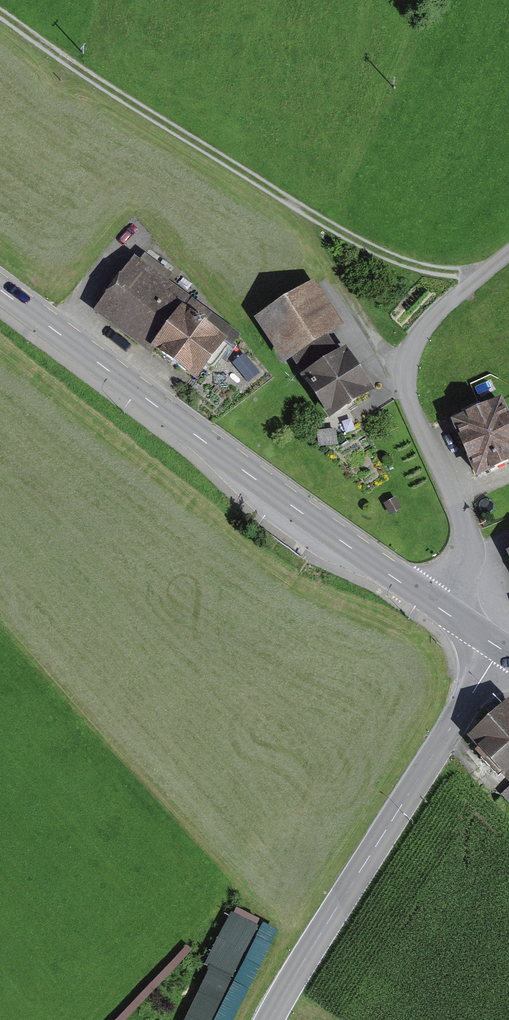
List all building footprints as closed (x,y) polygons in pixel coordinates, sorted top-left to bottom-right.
[(157,349),(192,375),(216,341),(230,352),(241,337),(133,259),(91,316),(150,358),(157,349)] [(289,359),(327,420),(376,390),(346,342),(335,349),(325,333),(339,324),(312,282),(254,319),(282,363),(289,359)] [(480,478),(508,465),(508,404),(505,395),(454,418),(480,478)] [(317,430),(319,447),(339,445),(337,428),(317,430)] [(384,502),(391,517),(403,511),(397,497),(384,502)] [(469,735),(508,780),(508,700),(469,735)]
